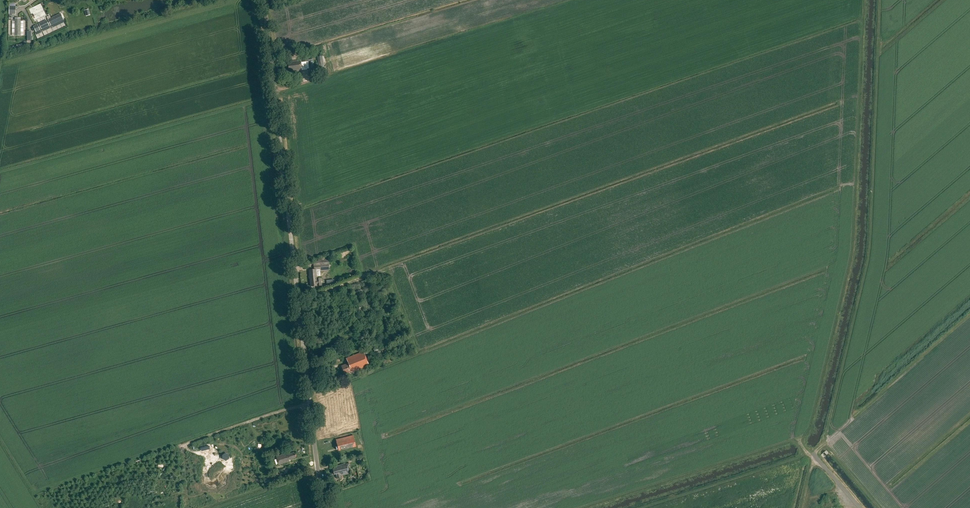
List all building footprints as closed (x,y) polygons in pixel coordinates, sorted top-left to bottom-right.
[(302,61),(301,61),(288,62),(289,71),(302,70),(301,64),(304,63),(304,62),(308,61),(309,68),(314,68),(313,59),(308,60),(308,54),(301,55),(302,61)] [(328,260),(319,261),(319,270),(320,270),(320,271),(329,270),(328,260)] [(316,270),(309,270),(311,286),(317,286),(321,285),(320,279),(317,279),(317,276),(316,276),(316,270)] [(359,343),(349,347),(351,353),(361,349),(359,343)] [(379,348),(372,350),(375,356),(381,354),(379,348)] [(348,363),(341,366),(345,374),(351,372),(352,373),(369,366),(363,352),(346,359),(348,363)] [(336,439),(338,449),(355,445),(353,435),(336,439)] [(206,458),(211,461),(216,458),(222,458),(225,460),(228,458),(228,455),(225,453),(222,455),(216,455),(216,452),(211,450),(206,452),(206,458)] [(287,453),(276,457),(278,465),(289,462),(289,460),(296,458),(294,452),(287,454),(287,453)] [(341,478),(341,476),(349,474),(346,464),(332,467),(334,474),(336,474),(336,476),(337,479),(341,478)]
